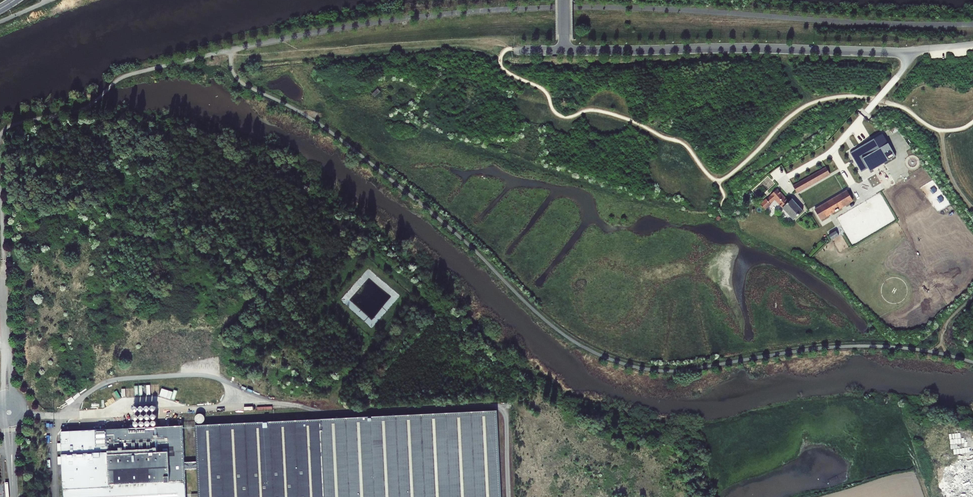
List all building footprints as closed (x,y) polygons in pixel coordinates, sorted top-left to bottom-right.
[(378,88),(373,93),(376,97),(381,92),(378,88)] [(876,135),(849,155),(860,170),(866,166),(886,152),(887,151),(876,135)] [(886,152),(866,166),(872,175),(892,161),(886,152)] [(826,167),(793,185),(797,193),(830,175),(826,167)] [(789,201),(778,189),(760,204),(765,209),(775,200),(782,208),(789,201)] [(848,191),(815,209),(821,220),(854,202),(848,191)] [(803,212),(791,199),(789,201),(782,208),(793,221),(803,212)] [(835,231),(829,235),(832,240),(838,236),(835,231)] [(198,469),(199,492),(199,496),(501,496),(497,410),(196,425),(197,461),(198,469)] [(202,414),(200,414),(199,414),(198,414),(196,416),(196,417),(196,419),(196,421),(197,422),(199,423),(201,423),(202,423),(203,423),(204,422),(205,420),(205,418),(205,416),(203,415),(202,414)] [(183,426),(97,430),(100,488),(100,496),(186,492),(185,481),(185,470),(198,469),(197,461),(185,462),(183,426)] [(97,430),(61,432),(64,489),(64,496),(186,496),(186,492),(100,496),(100,488),(97,430)]
